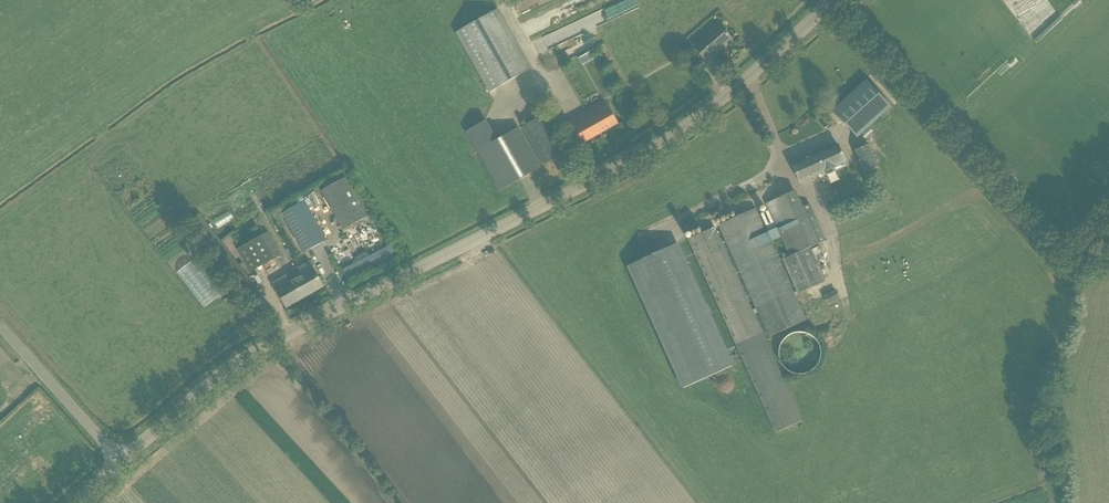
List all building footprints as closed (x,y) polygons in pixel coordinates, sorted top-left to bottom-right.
[(645,13),(640,0),(638,0),(584,20),(590,34),(645,13)] [(488,92),(501,85),(531,68),(498,9),(455,33),(488,92)] [(694,48),(699,53),(706,61),(720,49),(719,48),(731,38),(723,30),(720,25),(694,48)] [(857,137),(869,126),(890,107),(873,89),(866,81),(833,111),(841,119),(857,137)] [(568,122),(575,135),(580,145),(618,124),(612,114),(605,101),(568,122)] [(832,111),(828,115),(836,124),(841,121),(832,111)] [(544,165),(567,152),(561,143),(545,115),(522,128),(538,156),(544,165)] [(497,140),(486,120),(467,131),(500,190),(539,168),(517,129),(497,140)] [(845,161),(842,154),(837,144),(792,165),(800,182),(834,166),(845,161)] [(869,144),(853,151),(864,174),(878,167),(878,166),(873,154),(869,144)] [(322,192),(338,221),(344,230),(371,215),(365,205),(349,177),(322,192)] [(274,198),(280,204),(295,189),(286,181),(276,192),(278,194),(274,198)] [(788,194),(766,204),(769,210),(774,222),(788,256),(782,259),(796,291),(797,294),(824,283),(808,246),(824,239),(814,214),(809,204),(802,207),(798,199),(792,203),(788,194)] [(298,205),(295,199),(270,212),(275,221),(283,217),(298,243),(304,252),(326,240),(321,230),(304,202),(298,205)] [(769,336),(806,319),(793,291),(760,218),(755,208),(718,225),(723,235),(756,308),(769,336)] [(774,222),(769,210),(761,214),(766,225),(774,222)] [(776,432),(802,421),(785,383),(719,237),(714,227),(688,239),(693,249),(737,346),(744,362),(776,432)] [(280,255),(267,232),(237,249),(250,272),(280,255)] [(1098,240),(1102,245),(1108,240),(1108,233),(1098,240)] [(629,266),(684,388),(732,366),(676,244),(629,266)] [(323,287),(309,262),(299,268),(302,275),(295,279),(300,289),(302,288),(307,296),(323,287)] [(300,289),(295,279),(290,282),(287,275),(272,283),(286,308),(307,296),(302,288),(300,289)] [(835,289),(822,296),(826,305),(840,299),(835,289)] [(819,355),(819,353),(819,351),(819,350),(819,348),(817,344),(815,341),(814,340),(813,338),(810,336),(809,335),(807,334),(806,333),(802,333),(800,332),(797,332),(795,333),(791,333),(790,334),(788,335),(785,337),(784,338),(782,340),(781,341),(779,344),(779,346),(778,350),(777,353),(778,357),(779,360),(779,362),(781,365),(782,367),(784,368),(785,369),(788,371),(790,372),(791,373),(795,374),(797,374),(800,374),(802,374),(806,373),(807,372),(809,371),(810,370),(813,368),(814,367),(815,365),(817,362),(819,358),(819,357),(819,355)]
